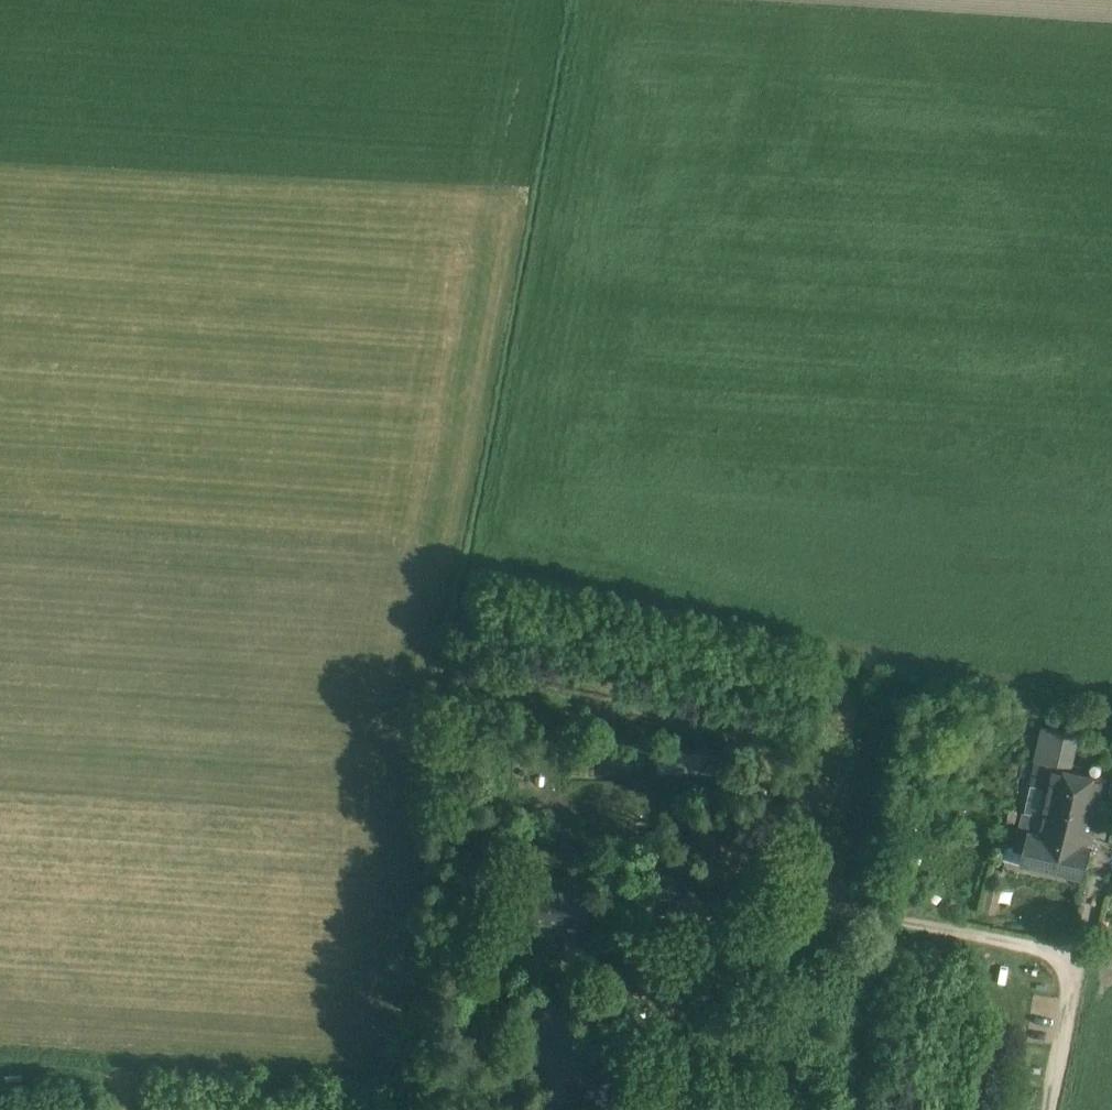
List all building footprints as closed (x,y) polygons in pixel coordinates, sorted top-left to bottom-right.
[(1084,876),(1089,854),(1091,845),(1087,844),(1103,776),(1069,768),(1078,733),(1044,725),(1016,848),(1023,849),(1021,861),(1084,876)] [(568,778),(581,780),(584,764),(571,762),(568,778)] [(748,870),(749,848),(750,808),(696,807),(694,886),(734,888),(735,869),(748,870)] [(650,829),(647,848),(660,850),(662,831),(650,829)] [(515,903),(530,904),(528,919),(544,921),(544,929),(559,930),(559,922),(583,925),(586,892),(551,888),(553,876),(534,874),(533,886),(517,885),(515,903)]
